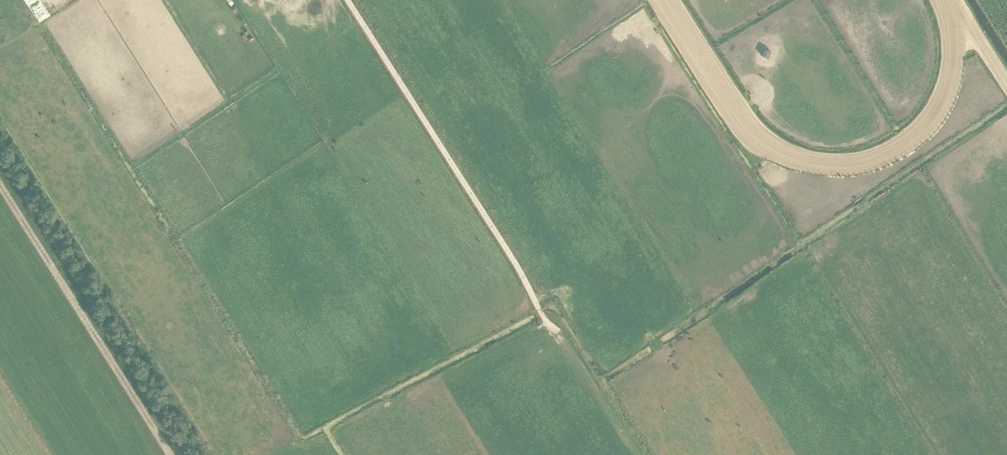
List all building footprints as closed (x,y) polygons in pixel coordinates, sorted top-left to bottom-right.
[(24,0),(35,18),(62,2),(61,0),(24,0)]
